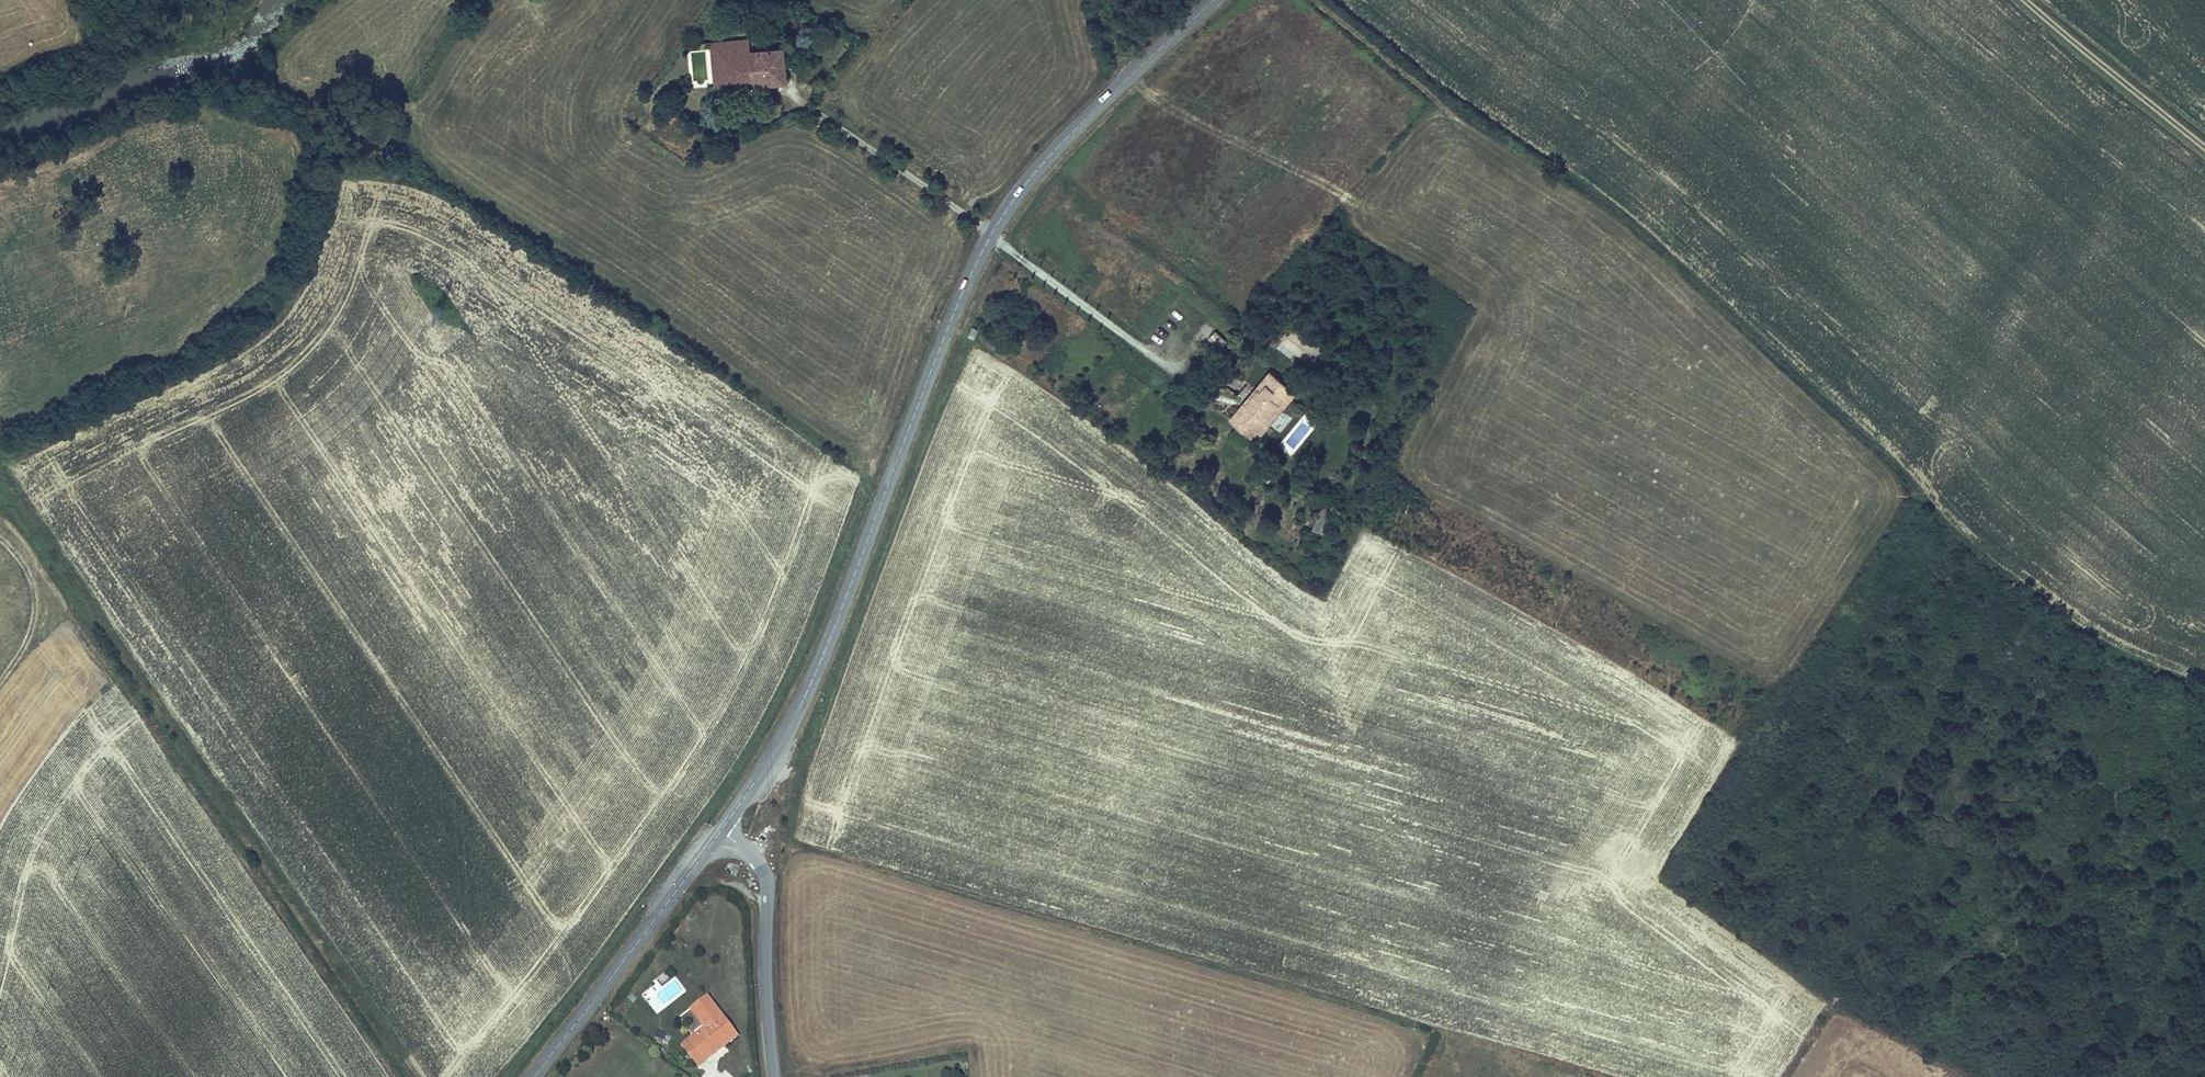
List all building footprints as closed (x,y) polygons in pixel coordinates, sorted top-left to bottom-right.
[(710,43),(712,55),(749,51),(747,40),(710,43)] [(96,41),(87,45),(89,48),(91,47),(93,50),(99,47),(96,41)] [(749,51),(712,55),(715,88),(786,81),(783,48),(749,51)] [(1217,346),(1224,339),(1215,330),(1209,337),(1217,346)] [(1313,336),(1305,347),(1316,356),(1324,345),(1313,336)] [(1233,420),(1252,437),(1291,390),(1272,374),(1233,420)] [(1291,390),(1252,437),(1256,440),(1296,393),(1291,390)] [(1322,506),(1313,528),(1325,533),(1335,511),(1322,506)] [(700,1003),(694,1008),(700,1015),(701,1015),(709,1025),(705,1028),(683,1045),(698,1065),(706,1059),(704,1057),(723,1042),(725,1045),(735,1037),(730,1029),(731,1028),(708,998),(701,1004),(700,1003)] [(694,1008),(691,1010),(705,1028),(709,1025),(701,1015),(700,1015),(694,1008)] [(704,1057),(706,1059),(725,1045),(723,1042),(704,1057)]
